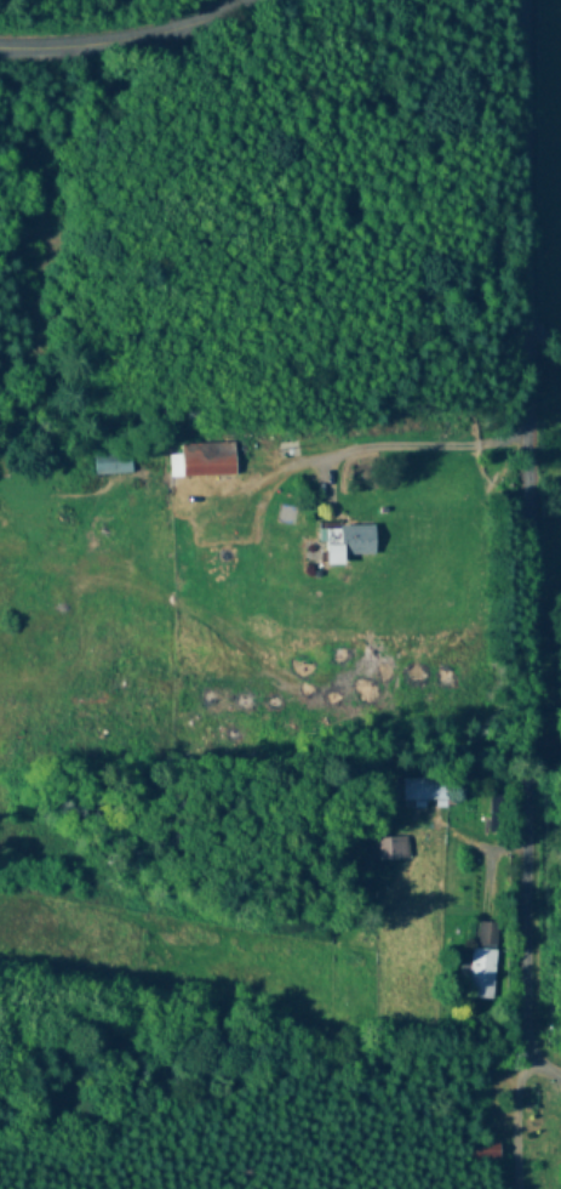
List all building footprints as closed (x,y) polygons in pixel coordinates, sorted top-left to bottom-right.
[(130,474),(130,454),(94,454),(94,474),(130,474)] [(234,454),(168,454),(168,477),(234,477),(234,454)] [(344,565),(344,555),(374,555),(374,526),(324,527),(325,565),(344,565)] [(401,778),(401,808),(425,807),(425,805),(453,805),(453,778),(401,778)] [(489,833),(502,833),(502,795),(489,795),(489,833)] [(370,860),(405,860),(405,838),(370,838),(370,860)] [(496,922),(478,922),(478,945),(496,945),(496,922)] [(493,999),(494,948),(470,947),(469,971),(466,971),(465,998),(493,999)] [(497,1164),(497,1143),(467,1143),(467,1164),(497,1164)]
